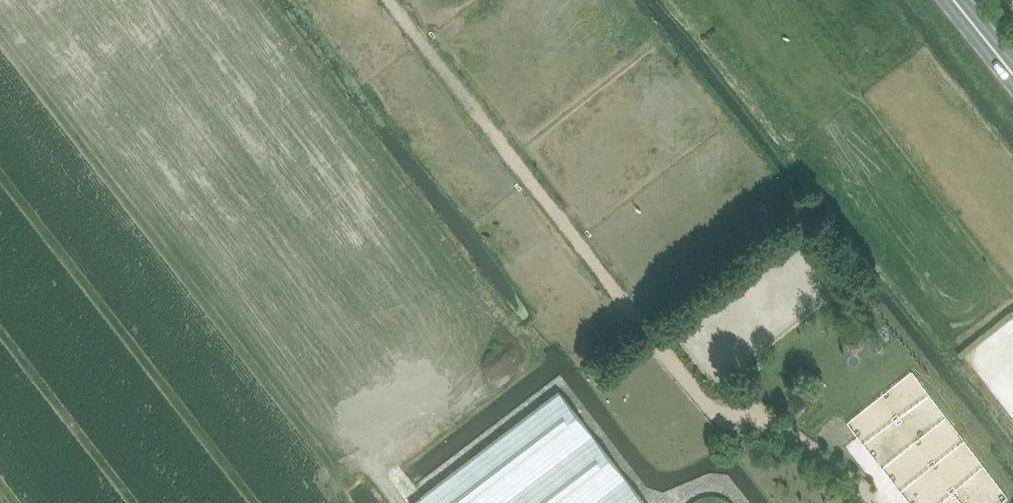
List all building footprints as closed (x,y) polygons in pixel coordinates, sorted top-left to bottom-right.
[(559,393),(413,502),(644,502),(559,393)]
